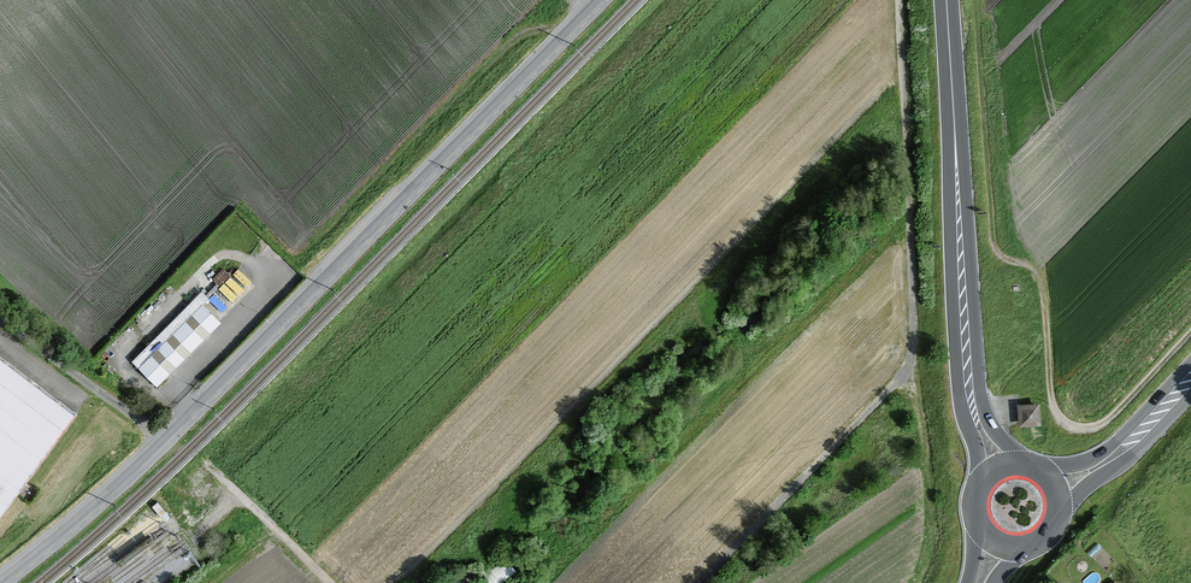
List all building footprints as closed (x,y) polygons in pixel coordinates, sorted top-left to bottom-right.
[(219,287),(232,301),(252,283),(240,269),(219,287)] [(131,363),(157,389),(221,325),(203,306),(209,301),(201,293),(131,363)] [(75,414),(0,358),(0,514),(75,414)] [(1040,407),(1017,407),(1017,429),(1041,428),(1040,407)]
